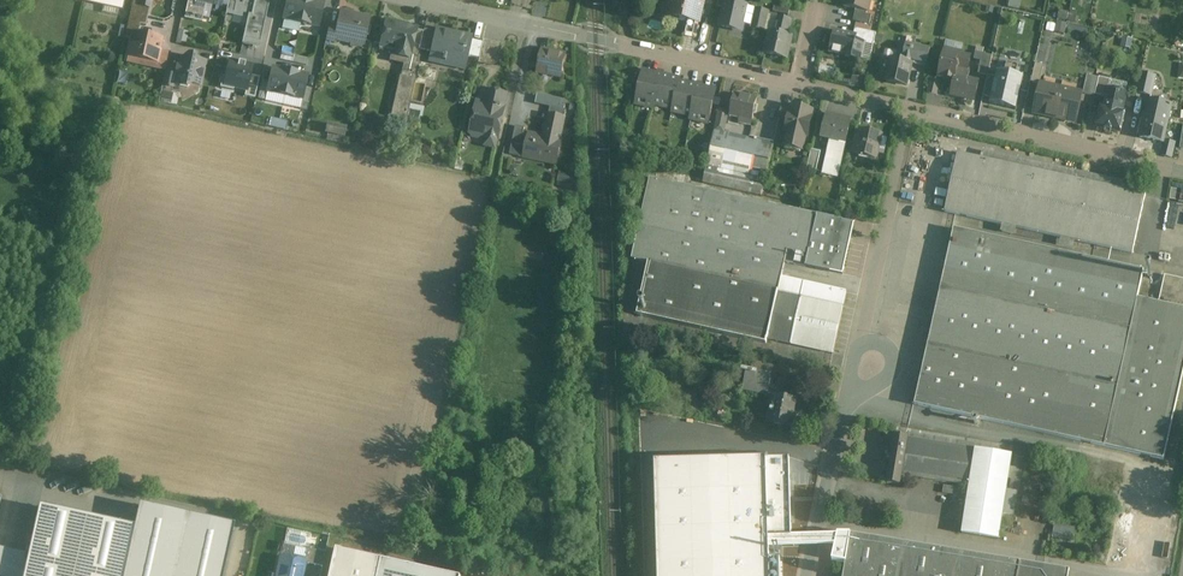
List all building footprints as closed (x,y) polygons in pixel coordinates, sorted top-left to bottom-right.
[(139,7),(150,9),(152,0),(141,0),(139,7)] [(195,5),(188,4),(185,18),(194,20),(195,16),(202,18),(206,2),(197,0),(196,0),(195,5)] [(226,14),(233,16),(236,0),(229,0),(226,14)] [(233,16),(247,20),(243,40),(260,44),(270,0),(236,0),(233,16)] [(306,0),(287,0),(283,19),(301,23),(306,0)] [(301,23),(319,27),(324,4),(307,0),(306,0),(301,23)] [(668,16),(687,20),(698,22),(699,22),(704,0),(672,0),(668,16)] [(717,7),(724,8),(726,9),(727,2),(732,3),(733,0),(718,0),(717,7)] [(843,7),(855,10),(856,10),(867,12),(868,12),(871,0),(844,0),(843,7)] [(732,3),(727,2),(726,9),(724,8),(720,26),(742,31),(743,24),(747,6),(732,3)] [(790,7),(775,3),(773,12),(789,15),(790,7)] [(755,8),(747,6),(743,24),(751,26),(755,8)] [(770,11),(755,8),(751,26),(751,28),(756,29),(756,30),(757,30),(757,29),(765,31),(770,11)] [(856,10),(855,10),(853,20),(869,24),(871,16),(866,15),(867,12),(856,10)] [(1071,10),(1068,19),(1074,21),(1077,12),(1071,10)] [(369,18),(341,12),(341,11),(338,26),(329,25),(326,40),(336,42),(337,39),(363,45),(370,18),(369,18)] [(1068,13),(1059,11),(1058,17),(1067,20),(1068,13)] [(776,25),(774,33),(788,36),(792,20),(778,17),(776,25)] [(698,22),(687,20),(683,35),(695,37),(698,22)] [(1054,31),(1064,34),(1067,23),(1058,20),(1054,31)] [(417,29),(385,22),(380,47),(395,50),(394,56),(409,59),(411,50),(412,50),(416,31),(417,29)] [(855,28),(853,36),(856,36),(855,41),(865,43),(865,44),(874,46),(876,33),(855,28)] [(438,32),(424,29),(423,32),(420,49),(434,52),(438,32)] [(179,30),(177,43),(187,44),(189,31),(179,30)] [(471,37),(439,30),(434,52),(433,55),(443,58),(443,60),(464,65),(466,56),(470,39),(471,37)] [(416,31),(412,50),(411,50),(409,59),(417,61),(420,49),(423,32),(416,31)] [(774,33),(770,32),(766,53),(786,58),(790,37),(774,33)] [(162,39),(133,33),(128,56),(128,57),(127,62),(138,64),(139,59),(156,63),(157,63),(159,51),(162,39)] [(853,36),(841,33),(840,37),(833,36),(830,52),(843,55),(843,56),(862,60),(865,44),(865,43),(855,41),(856,36),(853,36)] [(916,39),(907,37),(905,48),(899,47),(898,52),(904,53),(902,62),(910,64),(914,46),(916,39)] [(483,42),(470,39),(466,56),(479,59),(483,42)] [(874,46),(865,44),(862,60),(870,62),(874,46)] [(929,50),(914,46),(910,64),(911,64),(926,67),(930,49),(929,49),(929,50)] [(566,55),(542,50),(538,69),(546,71),(545,74),(561,77),(566,55)] [(970,56),(944,50),(938,77),(954,80),(957,66),(967,69),(970,56)] [(170,53),(159,51),(157,63),(156,63),(155,68),(166,70),(167,65),(170,53)] [(292,63),(294,56),(282,53),(280,60),(292,63)] [(992,56),(982,54),(978,73),(987,76),(987,75),(992,56)] [(189,56),(177,64),(176,67),(172,85),(173,85),(187,88),(192,84),(200,86),(205,63),(195,61),(195,58),(189,56)] [(306,66),(308,59),(294,56),(292,63),(306,66)] [(409,59),(394,56),(393,61),(407,65),(406,72),(404,79),(415,81),(419,64),(416,63),(417,61),(409,59)] [(902,62),(891,60),(886,81),(906,85),(911,64),(910,64),(902,62)] [(251,76),(253,66),(246,64),(239,62),(238,63),(230,61),(226,78),(223,77),(221,88),(233,91),(234,88),(246,90),(247,91),(251,76)] [(1018,65),(1006,63),(1004,72),(997,70),(995,77),(991,98),(990,103),(1015,109),(1023,76),(1016,75),(1018,65)] [(1043,65),(1035,63),(1031,82),(1039,84),(1043,65)] [(166,70),(162,86),(172,88),(173,85),(172,85),(176,67),(167,65),(166,70)] [(967,69),(957,66),(954,80),(954,81),(950,95),(975,101),(979,81),(967,79),(970,69),(967,69)] [(267,92),(285,96),(290,72),(273,68),(267,92)] [(680,79),(643,71),(636,99),(637,100),(636,105),(653,109),(654,105),(672,109),(671,112),(673,113),(679,82),(680,79)] [(308,76),(290,72),(285,96),(302,100),(305,88),(308,76)] [(1155,76),(1141,73),(1137,92),(1151,95),(1155,76)] [(995,77),(987,75),(987,76),(983,96),(991,98),(995,77)] [(1095,77),(1087,75),(1082,94),(1091,95),(1095,77)] [(260,78),(251,76),(247,91),(246,90),(245,97),(255,99),(260,78)] [(1111,80),(1098,77),(1094,95),(1107,97),(1109,90),(1111,80)] [(404,79),(400,78),(394,106),(392,117),(406,120),(415,81),(404,79)] [(939,81),(931,79),(928,93),(936,95),(939,81)] [(270,82),(262,80),(258,100),(265,101),(270,82)] [(716,90),(679,82),(673,113),(691,117),(690,120),(708,124),(716,90)] [(1061,88),(1042,84),(1036,113),(1048,116),(1048,114),(1055,116),(1061,88)] [(312,90),(305,88),(302,100),(300,109),(307,111),(312,90)] [(1080,92),(1061,88),(1055,116),(1061,117),(1061,119),(1073,122),(1080,92)] [(486,104),(486,105),(476,103),(470,132),(473,137),(477,138),(482,135),(497,139),(504,109),(503,109),(506,95),(502,94),(500,90),(496,89),(493,92),(490,102),(489,102),(486,104)] [(1109,90),(1107,97),(1105,107),(1120,111),(1124,93),(1109,90)] [(160,91),(159,100),(171,102),(172,93),(160,91)] [(561,99),(537,94),(535,104),(550,107),(558,109),(559,105),(561,99)] [(757,99),(735,94),(730,116),(740,119),(739,123),(751,125),(757,99)] [(1171,104),(1148,99),(1139,136),(1163,141),(1171,104)] [(789,106),(782,105),(779,119),(786,120),(789,106)] [(1105,107),(1101,106),(1096,127),(1120,132),(1124,112),(1120,111),(1105,107)] [(558,109),(550,107),(548,115),(564,118),(566,111),(564,110),(558,109)] [(812,111),(792,107),(786,132),(787,132),(805,136),(806,136),(812,111)] [(728,112),(719,110),(714,131),(723,133),(728,112)] [(840,119),(826,116),(827,115),(826,114),(821,137),(822,137),(822,134),(832,136),(831,139),(832,140),(845,142),(846,143),(851,120),(840,117),(840,119)] [(544,138),(529,135),(530,134),(528,134),(528,135),(523,134),(524,128),(515,126),(509,155),(556,165),(561,141),(560,140),(564,118),(548,115),(547,124),(544,126),(543,130),(545,133),(544,138)] [(779,119),(778,119),(774,137),(782,138),(786,120),(779,119)] [(346,130),(327,126),(327,124),(324,133),(325,133),(344,137),(345,138),(347,128),(346,128),(346,130)] [(881,134),(861,130),(859,137),(855,154),(875,159),(881,134)] [(723,133),(714,131),(703,179),(702,183),(761,196),(773,144),(756,141),(756,140),(755,139),(755,140),(723,133)] [(805,136),(787,132),(784,145),(802,148),(805,136)] [(883,136),(879,150),(884,151),(888,137),(883,136)] [(832,140),(829,152),(828,152),(823,174),(837,177),(845,142),(832,140)] [(820,152),(811,149),(807,168),(816,170),(820,152)] [(1146,194),(957,153),(945,212),(1133,253),(1146,194)] [(841,220),(701,189),(702,183),(703,179),(657,169),(637,261),(648,264),(637,315),(766,344),(767,339),(791,344),(802,297),(778,291),(781,277),(785,262),(842,274),(853,224),(841,221),(841,220)] [(954,229),(927,346),(1117,387),(1104,446),(1164,459),(1182,372),(1182,308),(1158,302),(1138,298),(1144,270),(954,229)] [(1165,274),(1158,302),(1182,308),(1182,278),(1165,274)] [(834,289),(781,277),(778,291),(802,297),(791,344),(833,353),(846,292),(834,289)] [(1117,387),(927,346),(914,405),(1104,446),(1117,387)] [(741,391),(767,394),(769,373),(743,371),(741,391)] [(798,402),(777,397),(774,412),(770,411),(768,423),(794,428),(796,417),(794,416),(798,402)] [(1013,446),(897,428),(888,482),(899,484),(900,475),(969,486),(962,533),(998,539),(1013,446)] [(655,461),(658,575),(770,575),(769,538),(792,538),(790,457),(655,461)] [(858,503),(858,517),(877,518),(877,503),(858,503)] [(139,505),(134,527),(123,575),(223,575),(234,525),(139,505)] [(24,575),(123,575),(134,527),(39,507),(24,575)] [(1052,537),(1072,541),(1075,527),(1054,523),(1052,537)] [(1069,569),(850,533),(847,555),(843,558),(846,561),(843,575),(1068,575),(1069,569)] [(325,553),(308,549),(306,558),(294,555),(292,560),(305,563),(322,567),(325,553)] [(334,549),(328,575),(378,575),(382,559),(334,549)] [(281,558),(277,575),(302,575),(305,563),(292,560),(281,558)] [(382,559),(378,575),(458,575),(382,559)]
